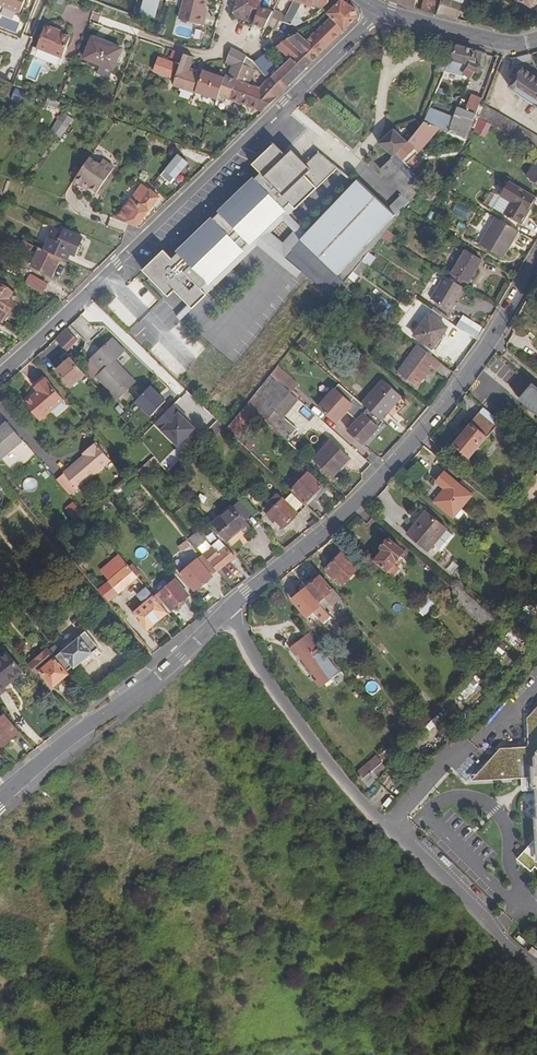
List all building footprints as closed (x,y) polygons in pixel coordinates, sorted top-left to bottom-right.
[(25,0),(0,0),(0,11),(2,7),(20,14),(25,0)] [(140,14),(153,17),(158,0),(143,0),(140,14)] [(207,0),(184,0),(179,17),(203,23),(206,14),(203,13),(207,0)] [(232,12),(234,17),(252,25),(259,8),(262,0),(236,0),(232,12)] [(329,0),(294,0),(294,2),(282,23),(291,25),(302,5),(312,8),(313,7),(322,10),(327,6),(329,0)] [(330,18),(344,32),(358,17),(355,8),(342,0),(327,15),(330,18)] [(414,8),(416,0),(392,0),(414,8)] [(436,15),(442,0),(424,0),(421,10),(436,15)] [(436,15),(457,19),(464,0),(442,0),(436,15)] [(266,26),(273,13),(259,8),(252,25),(264,29),(266,26)] [(275,30),(279,22),(284,13),(275,8),(273,13),(266,26),(275,30)] [(344,32),(330,18),(319,29),(332,43),(344,32)] [(484,18),(482,25),(499,29),(500,21),(484,18)] [(54,34),(55,31),(46,28),(37,49),(63,59),(70,40),(60,36),(54,34)] [(313,62),(332,43),(319,29),(307,41),(297,34),(288,39),(313,62)] [(122,49),(92,38),(84,59),(113,71),(122,49)] [(282,93),(313,62),(288,39),(276,48),(289,59),(269,78),(282,93)] [(456,46),(449,62),(445,70),(463,74),(471,78),(474,72),(477,74),(481,73),(483,69),(481,65),(476,63),(478,52),(456,46)] [(231,101),(242,71),(247,58),(231,49),(226,64),(232,66),(228,77),(225,76),(224,79),(202,72),(201,75),(189,71),(193,58),(172,51),(170,59),(181,63),(173,87),(216,101),(218,96),(231,101)] [(275,69),(265,55),(255,62),(267,76),(275,69)] [(531,60),(530,55),(518,57),(519,63),(531,60)] [(33,56),(25,78),(40,83),(47,62),(33,56)] [(175,64),(158,58),(154,72),(171,78),(175,64)] [(444,73),(445,70),(449,62),(441,58),(436,70),(444,73)] [(461,80),(463,74),(445,70),(444,73),(443,74),(450,77),(461,80)] [(521,70),(509,87),(516,91),(515,93),(536,107),(536,79),(521,70)] [(282,93),(269,78),(259,88),(244,82),(248,73),(242,71),(231,101),(262,112),(282,93)] [(450,77),(443,74),(423,122),(432,125),(440,107),(450,111),(442,129),(466,138),(481,99),(472,95),(465,110),(458,108),(449,104),(454,92),(445,88),(450,77)] [(465,110),(472,95),(464,93),(458,108),(465,110)] [(58,110),(61,103),(50,97),(47,104),(58,110)] [(478,118),(488,124),(536,153),(536,136),(484,105),(478,118)] [(73,120),(64,113),(51,132),(60,138),(73,120)] [(488,124),(478,118),(473,131),(481,136),(488,124)] [(432,125),(423,122),(417,133),(425,141),(434,126),(432,125)] [(317,268),(336,285),(420,193),(427,185),(404,164),(394,156),(406,143),(393,131),(380,144),(394,156),(380,172),(403,193),(388,209),(356,180),(313,227),(295,248),(317,268)] [(394,156),(404,164),(410,159),(408,157),(425,141),(417,133),(406,143),(394,156)] [(144,271),(173,300),(180,292),(196,308),(210,294),(207,291),(245,252),(244,251),(250,246),(253,249),(288,214),(287,212),(292,207),(298,212),(339,170),(320,151),(307,164),(293,151),(287,156),(275,144),(253,165),(262,174),(256,179),(255,178),(220,213),(221,213),(215,219),(213,218),(178,253),(179,253),(173,259),(165,250),(144,271)] [(179,152),(162,173),(173,182),(189,161),(179,152)] [(99,165),(90,158),(74,181),(81,186),(83,183),(96,193),(114,168),(103,160),(99,165)] [(527,176),(536,182),(536,160),(527,176)] [(536,197),(509,181),(500,196),(511,202),(504,214),(520,224),(536,197)] [(427,185),(420,193),(433,199),(438,190),(425,182),(427,185)] [(137,228),(160,198),(143,184),(116,220),(137,228)] [(457,203),(452,214),(468,220),(472,210),(457,203)] [(295,248),(313,227),(298,212),(292,207),(287,212),(288,214),(253,249),(250,246),(244,251),(245,252),(207,291),(210,294),(260,244),(297,281),(306,272),(310,276),(317,268),(295,248)] [(519,231),(495,218),(480,244),(502,258),(519,231)] [(74,257),(82,238),(63,230),(63,232),(53,227),(43,249),(66,260),(68,255),(74,257)] [(383,238),(391,243),(396,235),(388,230),(383,238)] [(61,259),(23,241),(19,248),(36,256),(31,265),(40,270),(39,271),(52,277),(61,259)] [(452,274),(468,283),(481,261),(465,251),(452,274)] [(354,280),(375,258),(370,254),(350,276),(354,280)] [(48,285),(31,275),(25,284),(43,294),(48,285)] [(465,289),(445,277),(431,299),(452,311),(465,289)] [(3,322),(15,303),(9,300),(13,294),(0,286),(0,320),(3,322)] [(531,294),(522,308),(528,312),(536,299),(531,294)] [(536,299),(528,312),(536,319),(536,299)] [(184,300),(173,312),(183,321),(194,309),(184,300)] [(447,328),(429,314),(413,336),(432,349),(447,328)] [(463,317),(457,327),(478,340),(484,329),(463,317)] [(74,337),(67,330),(56,340),(63,349),(74,337)] [(101,372),(96,377),(117,399),(135,383),(115,360),(124,352),(112,339),(90,360),(92,362),(101,372)] [(441,364),(418,346),(398,373),(416,386),(431,367),(436,370),(441,364)] [(85,376),(71,359),(55,372),(70,388),(85,376)] [(101,372),(92,362),(85,369),(94,379),(96,377),(101,372)] [(277,367),(271,375),(290,392),(297,385),(277,367)] [(533,399),(525,393),(533,383),(518,371),(504,387),(536,414),(536,394),(533,399)] [(274,411),(290,392),(271,375),(248,404),(257,412),(265,420),(274,411)] [(24,405),(39,422),(64,402),(45,380),(35,389),(38,393),(24,405)] [(382,380),(362,404),(381,420),(401,397),(382,380)] [(533,383),(525,393),(533,399),(536,394),(536,386),(533,383)] [(136,401),(155,420),(172,402),(152,384),(136,401)] [(381,420),(362,404),(339,385),(335,390),(334,389),(316,409),(334,424),(337,421),(352,405),(362,415),(348,431),(363,444),(383,422),(381,420)] [(297,399),(290,392),(274,411),(282,417),(297,399)] [(257,412),(248,404),(227,429),(234,437),(257,412)] [(174,405),(154,425),(178,447),(195,429),(186,420),(179,414),(181,412),(174,405)] [(337,421),(348,431),(362,415),(352,405),(337,421)] [(488,436),(500,421),(484,407),(471,422),(472,423),(454,444),(469,457),(487,435),(488,436)] [(282,417),(274,411),(265,420),(287,441),(297,429),(282,417)] [(181,412),(179,414),(186,420),(188,418),(181,412)] [(22,441),(7,423),(0,428),(0,460),(22,441)] [(187,443),(191,447),(204,434),(200,430),(187,443)] [(314,459),(333,477),(349,459),(330,441),(314,459)] [(95,443),(86,450),(88,453),(84,456),(63,473),(76,489),(110,461),(95,443)] [(292,490),(305,502),(321,485),(308,473),(292,490)] [(453,517),(471,495),(444,473),(437,482),(444,489),(434,502),(453,517)] [(306,507),(292,493),(285,500),(283,499),(268,514),(271,516),(268,519),(273,524),(276,521),(283,528),(298,513),(299,514),(306,507)] [(134,510),(142,505),(136,497),(129,502),(134,510)] [(73,501),(65,510),(78,521),(85,513),(73,501)] [(105,508),(101,503),(91,511),(96,516),(105,508)] [(226,542),(248,524),(233,507),(211,525),(226,542)] [(427,551),(446,529),(425,512),(408,533),(427,551)] [(82,528),(72,537),(83,551),(94,543),(82,528)] [(198,532),(189,539),(199,551),(208,544),(198,532)] [(398,559),(404,551),(389,539),(380,548),(383,551),(374,561),(376,563),(373,568),(383,576),(387,571),(393,576),(399,569),(396,567),(401,562),(398,559)] [(209,559),(207,560),(218,571),(234,557),(224,547),(216,553),(211,547),(204,553),(209,559)] [(343,584),(358,569),(342,553),(327,568),(343,584)] [(91,580),(99,589),(110,580),(127,565),(120,556),(91,580)] [(181,574),(195,591),(212,576),(198,559),(181,574)] [(138,577),(127,565),(110,580),(120,592),(138,577)] [(332,606),(341,599),(339,597),(321,575),(306,588),(325,610),(331,605),(332,606)] [(110,580),(99,589),(108,601),(120,592),(110,580)] [(176,580),(155,597),(161,605),(165,603),(171,611),(189,596),(176,580)] [(317,616),(325,610),(306,588),(292,599),(306,617),(313,611),(317,616)] [(161,605),(155,597),(150,592),(144,596),(148,601),(133,613),(147,630),(168,613),(161,605)] [(423,617),(436,604),(427,596),(415,608),(423,617)] [(328,614),(325,610),(317,616),(320,620),(328,614)] [(85,632),(57,657),(68,671),(73,667),(75,669),(99,648),(85,632)] [(319,648),(308,634),(291,647),(297,656),(299,654),(318,680),(316,681),(320,687),(325,683),(327,686),(333,682),(331,679),(338,673),(321,651),(319,653),(317,650),(319,648)] [(120,655),(127,650),(116,638),(110,643),(120,655)] [(48,648),(32,662),(28,665),(37,674),(40,671),(53,687),(69,674),(48,648)] [(7,652),(0,658),(0,691),(23,671),(7,652)] [(525,718),(527,744),(525,747),(499,748),(485,765),(481,769),(479,772),(480,776),(482,779),(485,780),(518,778),(525,778),(525,787),(530,787),(531,790),(534,838),(514,859),(528,872),(533,867),(536,870),(536,878),(536,704),(525,718)] [(423,726),(438,709),(435,705),(423,718),(418,713),(415,716),(423,726)] [(5,714),(0,718),(0,743),(3,747),(20,733),(5,714)] [(376,756),(382,763),(395,752),(389,745),(376,756)] [(374,769),(382,763),(376,756),(369,763),(374,769)] [(385,767),(382,763),(374,769),(369,763),(356,773),(368,787),(378,777),(376,774),(385,767)] [(479,772),(481,769),(471,781),(485,780),(482,779),(480,776),(479,772)] [(525,787),(525,778),(518,778),(519,791),(531,790),(530,787),(525,787)]
